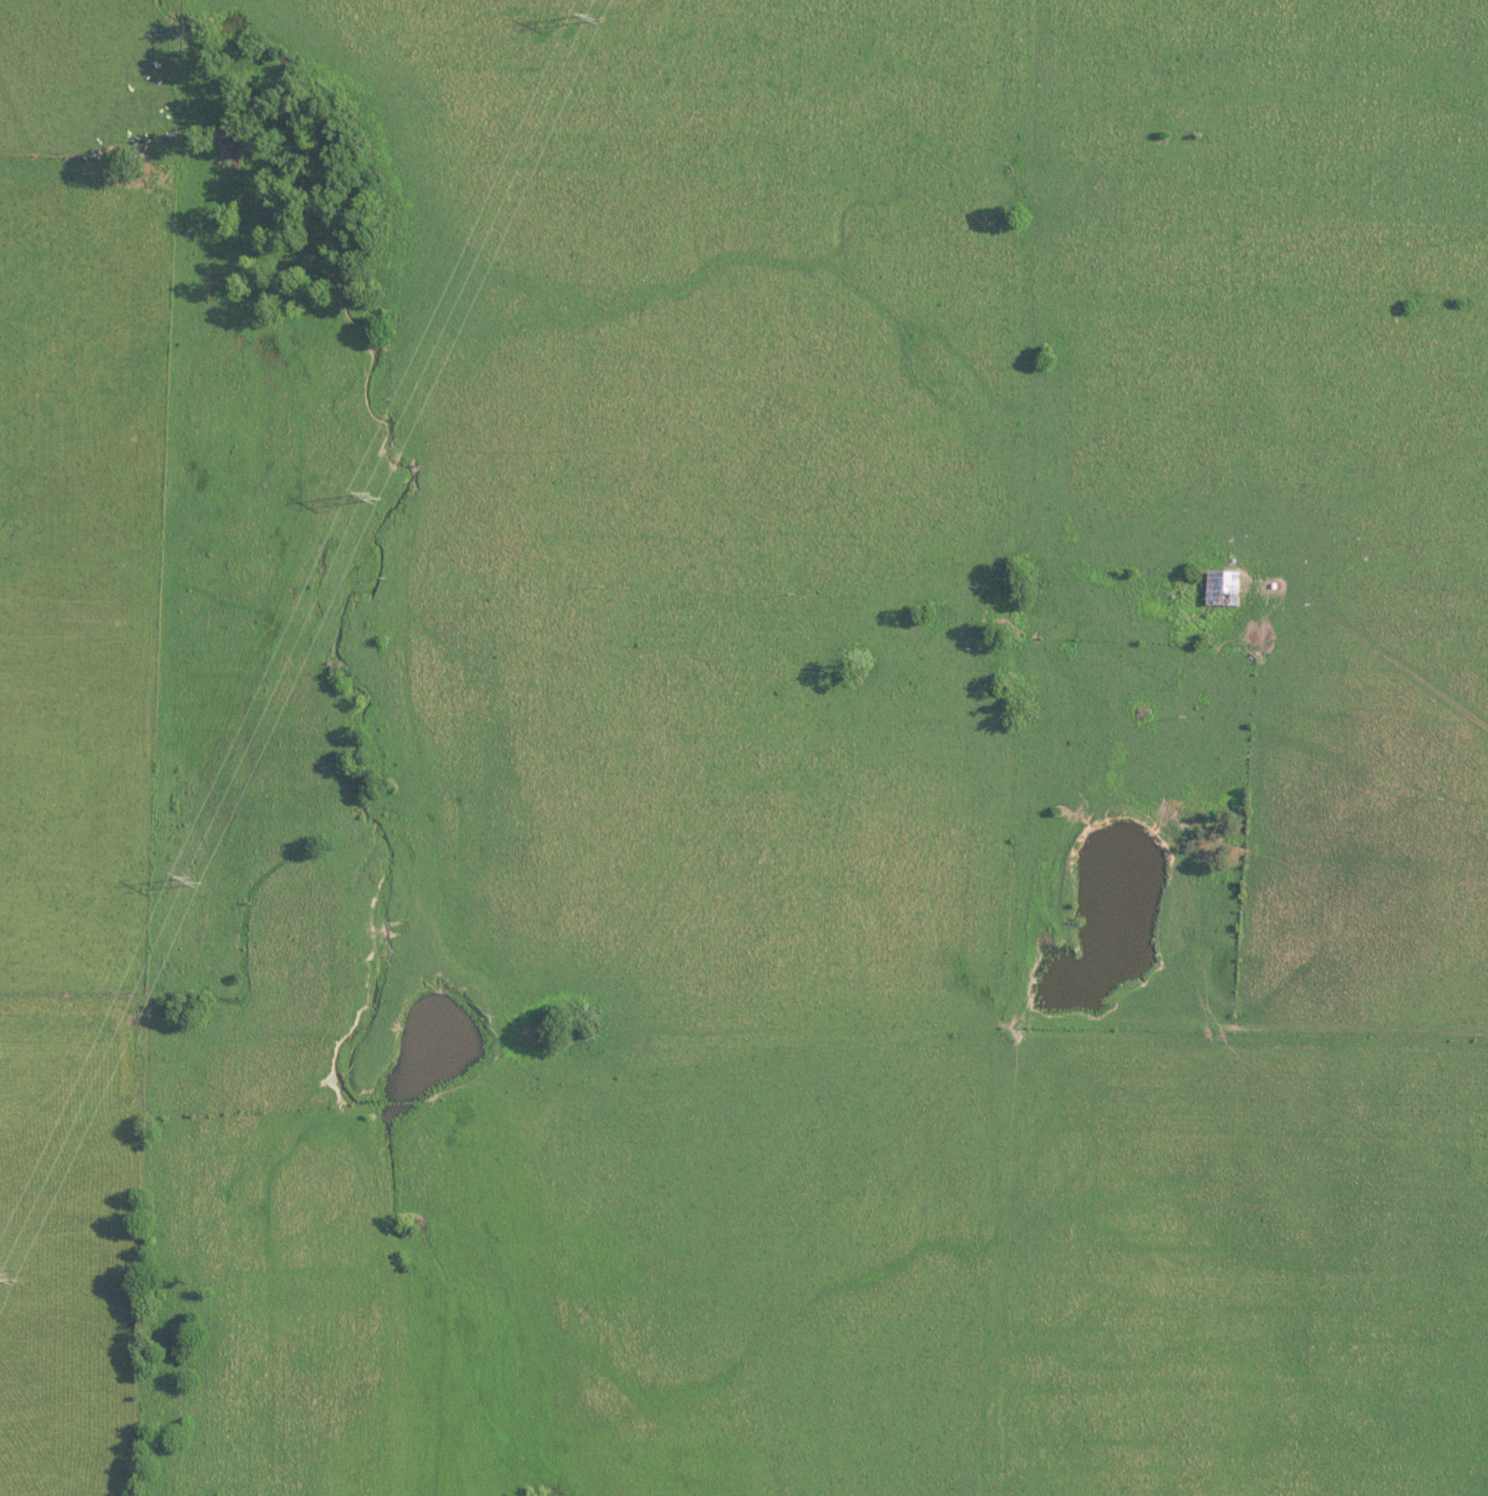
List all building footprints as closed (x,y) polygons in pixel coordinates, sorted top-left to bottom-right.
[(1241,571),(1208,571),(1208,606),(1241,607),(1241,571)]
